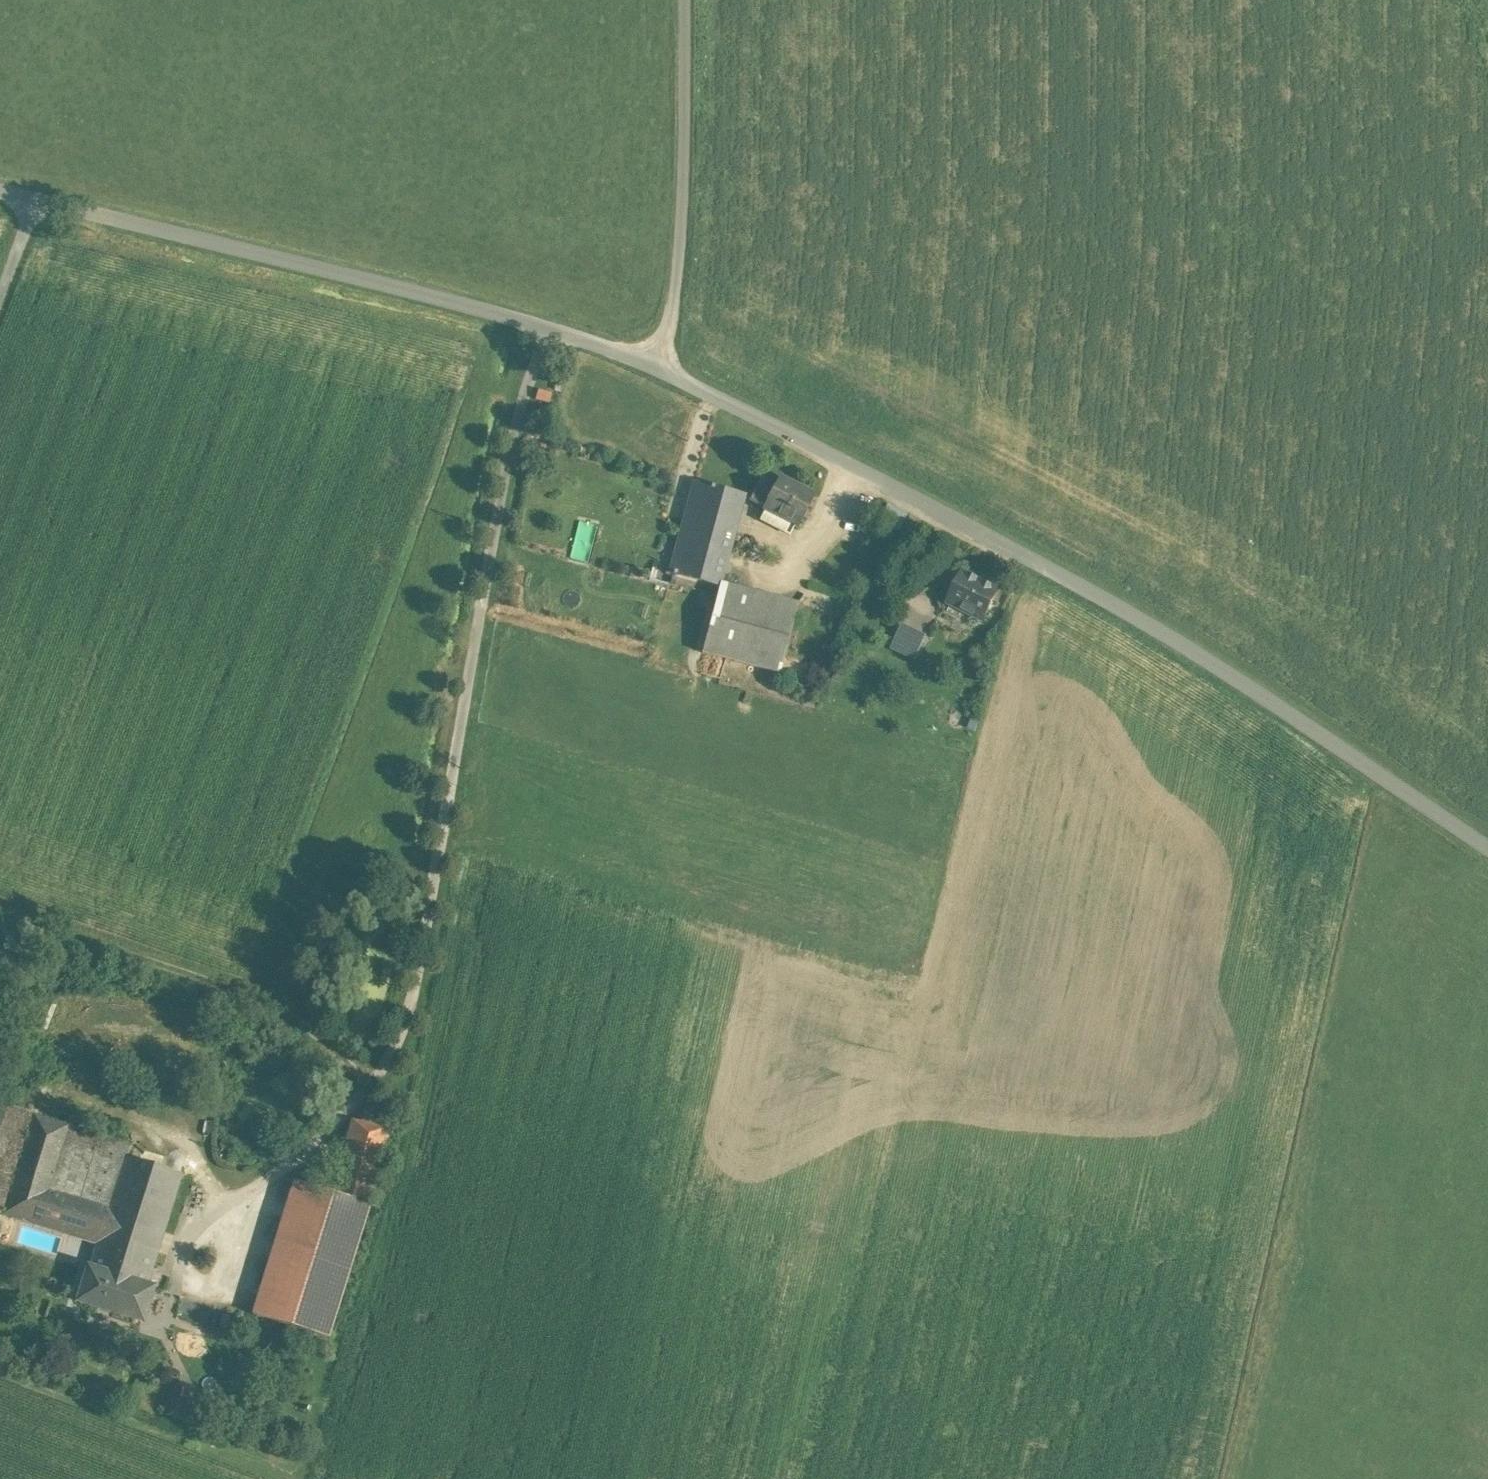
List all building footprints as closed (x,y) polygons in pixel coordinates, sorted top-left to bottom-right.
[(814,496),(779,477),(774,485),(761,479),(750,500),(764,507),(763,508),(765,509),(795,524),(799,526),(814,496)] [(742,497),(696,485),(672,572),(719,584),(742,497)] [(795,524),(765,509),(760,519),(790,535),(795,524)] [(579,519),(568,556),(586,562),(597,524),(579,519)] [(999,590),(964,572),(949,603),(984,620),(999,590)] [(797,604),(720,583),(702,653),(779,673),(797,604)] [(893,648),(915,658),(926,637),(904,627),(893,648)] [(0,1104),(0,1214),(3,1215),(34,1114),(0,1104)] [(365,1106),(362,1121),(352,1119),(333,1192),(370,1204),(394,1113),(365,1106)] [(69,1125),(34,1114),(3,1215),(97,1244),(89,1269),(147,1287),(182,1174),(127,1157),(125,1156),(109,1208),(50,1190),(69,1125)] [(131,1144),(69,1125),(50,1190),(109,1208),(125,1156),(127,1157),(131,1144)] [(333,1192),(294,1180),(253,1314),(329,1338),(370,1204),(333,1192)] [(89,1269),(79,1300),(142,1320),(152,1288),(147,1287),(89,1269)] [(193,1387),(176,1381),(165,1413),(183,1418),(193,1387)]
